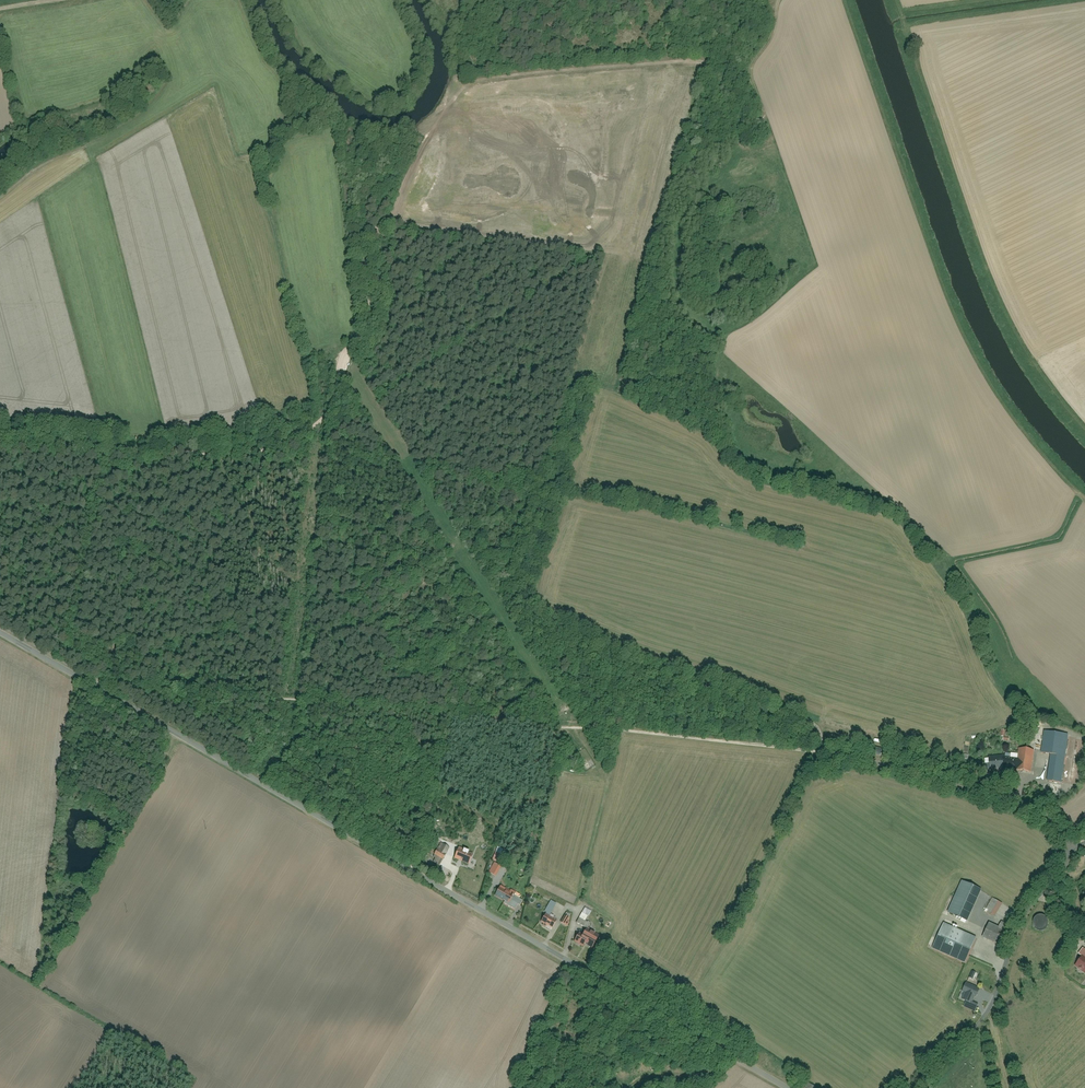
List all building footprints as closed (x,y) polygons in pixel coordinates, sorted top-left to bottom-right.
[(1001,729),(998,728),(997,735),(1000,736),(1000,739),(1007,740),(1008,735),(1001,734),(1001,729)] [(1065,735),(1041,731),(1038,752),(1047,754),(1043,779),(1058,782),(1065,735)] [(867,747),(866,753),(881,757),(882,750),(867,747)] [(1031,749),(1015,747),(1015,753),(1007,752),(1007,756),(997,755),(996,767),(1028,771),(1031,749)] [(1017,798),(1048,792),(1046,780),(1015,785),(1017,798)] [(437,851),(434,856),(444,861),(446,856),(450,848),(442,844),(438,852),(437,851)] [(459,847),(455,858),(469,863),(473,855),(469,853),(470,851),(459,847)] [(492,860),(498,863),(502,855),(497,852),(492,860)] [(494,863),(488,874),(495,878),(501,867),(494,863)] [(979,887),(959,878),(944,911),(963,920),(979,887)] [(500,888),(495,895),(505,901),(503,903),(515,910),(518,904),(520,906),(523,901),(513,895),(515,892),(511,890),(510,893),(500,888)] [(999,902),(990,896),(981,909),(990,915),(999,902)] [(551,901),(546,909),(551,912),(556,904),(551,901)] [(590,924),(586,921),(591,912),(585,909),(580,918),(579,918),(577,923),(587,929),(590,924)] [(544,916),(540,923),(552,929),(556,922),(544,916)] [(565,925),(568,927),(570,923),(567,921),(568,918),(564,916),(560,923),(564,926),(565,925)] [(1047,921),(1046,919),(1045,917),(1042,916),(1040,916),(1038,917),(1036,918),(1034,920),(1034,922),(1034,924),(1035,926),(1036,928),(1038,929),(1040,930),(1042,930),(1044,929),(1046,928),(1047,926),(1048,923),(1047,921)] [(961,961),(971,934),(939,921),(933,936),(930,934),(925,947),(961,961)] [(1006,925),(998,921),(995,926),(986,921),(979,936),(997,945),(1006,925)] [(577,936),(573,942),(583,948),(584,945),(592,949),(599,937),(584,929),(580,937),(577,936)] [(990,957),(974,951),(968,965),(965,963),(963,968),(967,969),(963,980),(978,986),(990,957)]
